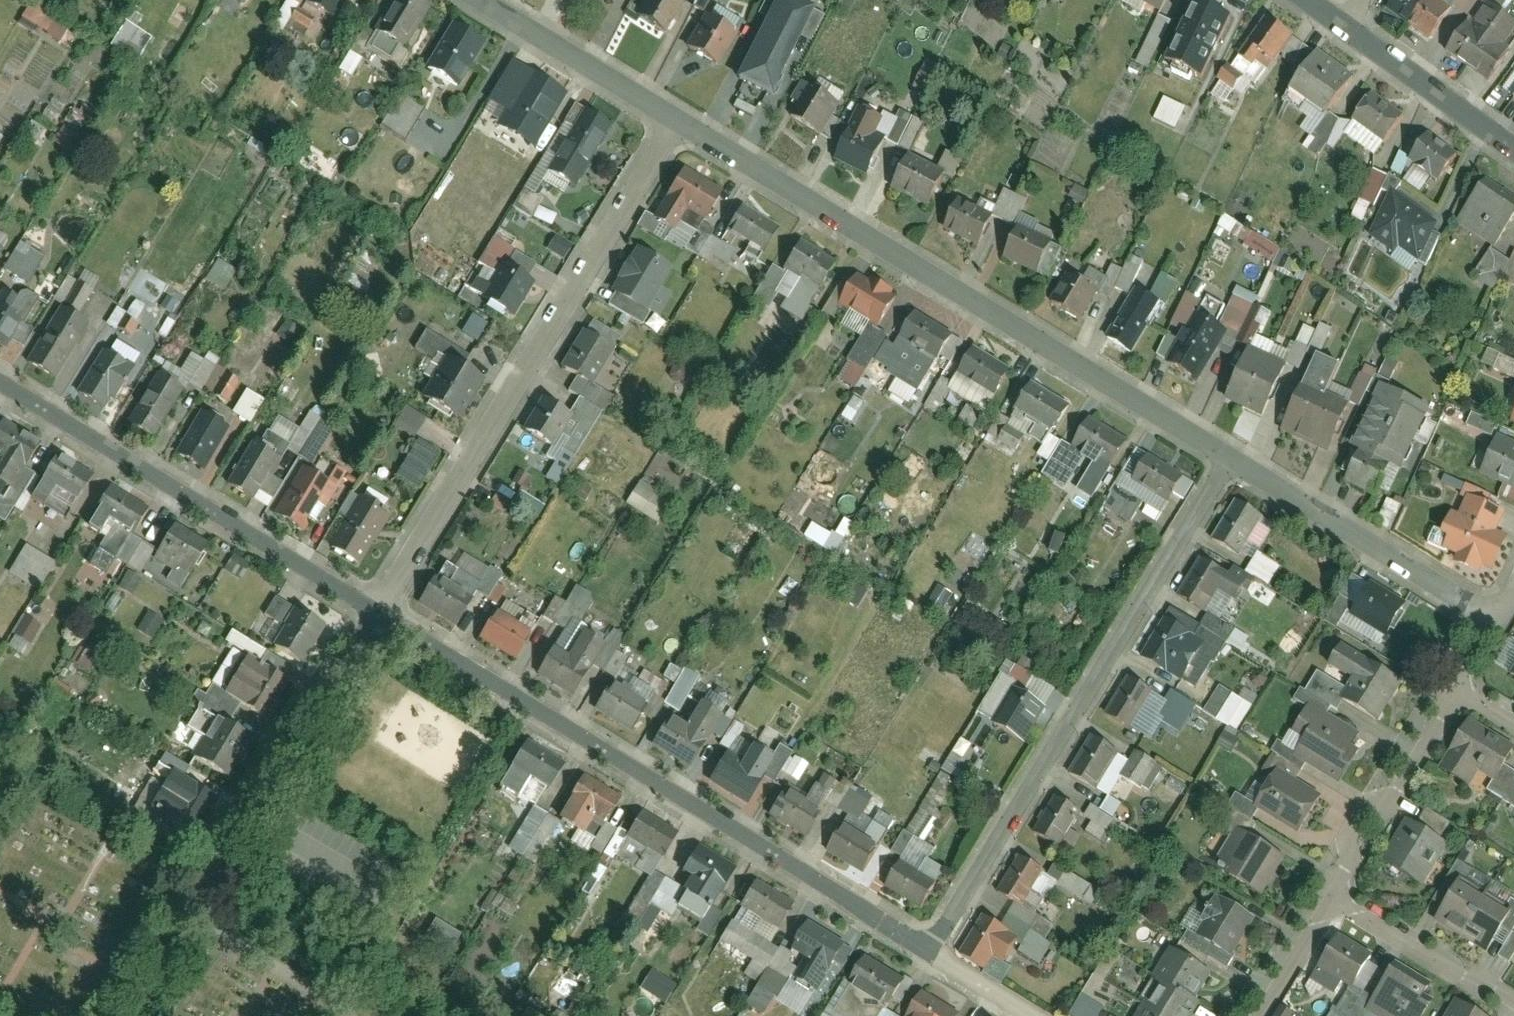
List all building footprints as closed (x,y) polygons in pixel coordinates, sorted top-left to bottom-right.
[(287,20),(304,32),(313,19),(295,6),(299,0),(286,0),(272,20),(282,27),(287,20)] [(417,0),(389,0),(373,25),(402,44),(427,7),(417,0)] [(684,2),(680,0),(640,0),(634,9),(665,30),(684,2)] [(1190,22),(1213,39),(1242,0),(1206,0),(1190,22)] [(1452,0),(1384,0),(1382,4),(1429,36),(1453,1),(1452,0)] [(1452,5),(1461,11),(1468,0),(1455,0),(1452,5)] [(1513,41),(1513,25),(1485,4),(1449,53),(1485,80),(1513,41)] [(718,63),(736,36),(703,14),(685,41),(718,63)] [(108,47),(135,63),(152,34),(125,18),(108,47)] [(456,75),(481,40),(454,21),(429,56),(456,75)] [(1323,123),(1353,80),(1267,21),(1237,64),(1265,83),(1280,61),(1302,76),(1288,98),(1323,123)] [(768,95),(786,69),(755,46),(736,72),(768,95)] [(530,70),(508,101),(542,126),(565,94),(530,70)] [(840,102),(807,82),(789,112),(822,132),(840,102)] [(1399,117),(1360,85),(1334,117),(1373,149),(1399,117)] [(418,105),(393,89),(365,132),(390,148),(418,105)] [(1162,96),(1152,118),(1175,128),(1185,106),(1162,96)] [(883,118),(860,103),(831,151),(865,172),(883,142),(872,136),(883,118)] [(572,176),(607,124),(578,104),(543,156),(572,176)] [(631,141),(610,127),(583,168),(604,182),(631,141)] [(1421,189),(1448,153),(1417,128),(1388,165),(1403,177),(1394,190),(1368,175),(1351,204),(1400,227),(1418,192),(1421,189)] [(922,201),(942,169),(908,148),(888,179),(922,201)] [(702,230),(725,195),(684,167),(665,195),(690,212),(669,242),(717,274),(732,250),(702,230)] [(1480,167),(1457,193),(1447,206),(1484,236),(1513,200),(1513,195),(1480,167)] [(994,215),(964,193),(943,222),(973,244),(994,215)] [(781,228),(741,202),(723,229),(763,255),(781,228)] [(549,225),(552,215),(534,208),(531,218),(549,225)] [(1018,224),(1000,254),(1043,279),(1061,248),(1018,224)] [(1268,264),(1280,251),(1252,226),(1240,239),(1268,264)] [(562,259),(570,245),(552,235),(544,249),(562,259)] [(796,326),(836,260),(798,237),(780,265),(805,280),(782,318),(796,326)] [(19,241),(0,268),(25,285),(43,258),(19,241)] [(611,275),(605,293),(629,308),(657,317),(668,299),(670,294),(661,288),(667,266),(658,264),(636,250),(629,247),(611,275)] [(504,315),(531,274),(503,255),(475,295),(504,315)] [(215,260),(205,279),(224,289),(234,270),(215,260)] [(1082,320),(1106,287),(1075,265),(1051,299),(1082,320)] [(882,316),(895,295),(852,268),(838,289),(882,316)] [(29,306),(2,287),(0,289),(0,338),(5,341),(29,306)] [(91,300),(70,287),(28,354),(49,368),(91,300)] [(124,316),(134,321),(142,306),(132,300),(124,316)] [(1160,319),(1131,300),(1110,332),(1138,351),(1160,319)] [(957,334),(917,308),(903,329),(943,355),(957,334)] [(1164,357),(1196,380),(1229,336),(1198,312),(1164,357)] [(458,333),(475,342),(486,323),(468,314),(458,333)] [(1318,323),(1308,344),(1322,351),(1332,330),(1318,323)] [(130,335),(115,325),(78,382),(110,402),(123,382),(106,371),(130,335)] [(593,326),(575,353),(598,368),(616,341),(593,326)] [(1300,326),(1297,341),(1308,344),(1312,328),(1300,326)] [(999,385),(1012,364),(974,339),(960,360),(999,385)] [(201,392),(217,358),(206,353),(202,360),(186,353),(179,370),(163,363),(159,373),(201,392)] [(1263,420),(1285,373),(1247,356),(1225,403),(1263,420)] [(474,378),(446,357),(416,398),(444,419),(474,378)] [(1362,365),(1348,400),(1360,404),(1373,369),(1362,365)] [(155,433),(181,389),(154,373),(128,417),(155,433)] [(1068,400),(1025,374),(1002,412),(1044,438),(1068,400)] [(226,406),(237,383),(224,377),(213,399),(226,406)] [(1422,395),(1385,381),(1349,476),(1377,487),(1389,455),(1398,459),(1422,395)] [(1349,410),(1301,384),(1279,425),(1328,451),(1349,410)] [(228,413),(247,424),(261,400),(242,389),(228,413)] [(574,413),(541,392),(520,426),(553,447),(574,413)] [(853,428),(865,401),(852,395),(841,422),(853,428)] [(1509,395),(1500,416),(1513,422),(1513,397),(1509,395)] [(402,405),(391,426),(413,437),(424,417),(402,405)] [(204,463),(227,426),(199,408),(176,445),(204,463)] [(1106,466),(1126,439),(1085,410),(1065,437),(1106,466)] [(5,419),(0,426),(0,479),(10,486),(39,441),(5,419)] [(292,419),(275,445),(306,465),(323,439),(292,419)] [(1485,434),(1468,470),(1513,491),(1513,447),(1485,434)] [(428,456),(406,441),(383,476),(406,490),(428,456)] [(256,495),(279,460),(252,442),(229,478),(256,495)] [(1182,473),(1147,449),(1128,477),(1164,500),(1182,473)] [(91,478),(53,453),(27,491),(65,517),(91,478)] [(328,486),(300,468),(275,507),(302,526),(328,486)] [(624,503),(657,523),(670,501),(637,481),(624,503)] [(150,509),(110,483),(92,509),(133,535),(150,509)] [(1263,517),(1234,495),(1208,529),(1237,551),(1263,517)] [(1391,521),(1398,504),(1386,499),(1379,516),(1391,521)] [(382,520),(355,501),(328,542),(354,560),(382,520)] [(1461,518),(1456,514),(1433,543),(1466,568),(1487,540),(1478,533),(1491,516),(1474,502),(1461,518)] [(214,547),(175,520),(149,559),(189,585),(214,547)] [(28,535),(7,565),(42,590),(63,560),(28,535)] [(86,565),(104,573),(112,556),(94,548),(86,565)] [(1229,572),(1199,551),(1173,588),(1203,610),(1229,572)] [(224,570),(242,576),(247,562),(229,555),(224,570)] [(441,564),(418,598),(458,624),(480,590),(441,564)] [(118,587),(131,594),(139,577),(126,571),(118,587)] [(1385,636),(1405,605),(1366,580),(1347,611),(1385,636)] [(925,606),(940,614),(952,594),(937,585),(925,606)] [(45,628),(53,613),(30,599),(22,614),(45,628)] [(323,625),(292,603),(266,641),(297,663),(323,625)] [(527,628),(496,608),(478,635),(508,656),(527,628)] [(150,637),(161,621),(146,612),(136,628),(150,637)] [(21,616),(6,647),(24,656),(39,625),(21,616)] [(1196,633),(1169,616),(1146,652),(1173,669),(1196,633)] [(573,693),(590,663),(549,639),(532,669),(573,693)] [(1346,643),(1335,660),(1366,680),(1355,698),(1375,710),(1403,666),(1386,656),(1381,664),(1346,643)] [(1504,676),(1513,681),(1513,659),(1504,676)] [(263,715),(286,684),(256,661),(232,692),(263,715)] [(679,666),(662,706),(677,712),(693,673),(679,666)] [(654,695),(613,670),(591,707),(632,731),(654,695)] [(1130,730),(1154,692),(1125,674),(1101,711),(1130,730)] [(1021,738),(1043,703),(1011,683),(989,718),(1021,738)] [(1212,718),(1229,691),(1218,684),(1201,711),(1212,718)] [(1179,730),(1192,701),(1166,689),(1153,719),(1179,730)] [(1227,749),(1251,706),(1228,693),(1213,720),(1226,727),(1217,743),(1227,749)] [(670,720),(654,748),(691,769),(724,714),(700,700),(684,728),(670,720)] [(1350,732),(1306,704),(1290,729),(1292,731),(1302,736),(1294,748),(1338,776),(1353,752),(1342,745),(1350,732)] [(1417,765),(1450,787),(1469,757),(1477,762),(1464,781),(1513,813),(1513,781),(1497,770),(1508,752),(1451,714),(1417,765)] [(254,739),(225,720),(202,755),(230,774),(254,739)] [(1093,790),(1117,751),(1088,733),(1064,772),(1093,790)] [(556,760),(517,736),(488,784),(503,793),(511,779),(536,793),(556,760)] [(766,776),(726,750),(708,777),(747,804),(766,776)] [(1141,755),(1126,779),(1149,793),(1164,768),(1141,755)] [(784,777),(798,781),(803,762),(789,758),(784,777)] [(1316,797),(1272,768),(1250,801),(1294,830),(1316,797)] [(620,793),(581,770),(564,799),(604,822),(620,793)] [(216,799),(188,780),(166,813),(194,832),(216,799)] [(906,830),(921,839),(950,791),(934,781),(906,830)] [(784,784),(765,810),(803,837),(821,810),(784,784)] [(1084,806),(1055,788),(1032,824),(1061,842),(1084,806)] [(1098,810),(1093,807),(1080,828),(1099,840),(1120,804),(1106,796),(1098,810)] [(505,848),(532,864),(558,823),(530,806),(505,848)] [(676,831),(640,809),(612,853),(649,875),(676,831)] [(1449,833),(1416,812),(1386,860),(1418,880),(1449,833)] [(879,844),(840,822),(825,850),(864,872),(879,844)] [(1224,831),(1201,868),(1251,899),(1274,862),(1224,831)] [(701,918),(733,866),(695,843),(673,880),(658,871),(620,933),(638,943),(666,897),(701,918)] [(1024,905),(1048,865),(1015,846),(991,886),(1024,905)] [(934,881),(899,859),(883,885),(918,907),(934,881)] [(789,899),(744,871),(728,898),(773,926),(789,899)] [(1501,907),(1452,875),(1432,907),(1481,938),(1501,907)] [(21,907),(25,898),(8,890),(4,898),(21,907)] [(1251,918),(1216,897),(1192,936),(1227,958),(1251,918)] [(1012,924),(981,905),(957,943),(988,963),(1012,924)] [(848,942),(805,916),(789,942),(810,955),(797,975),(819,989),(848,942)] [(433,919),(424,933),(449,949),(458,935),(433,919)] [(1366,946),(1333,925),(1310,961),(1344,982),(1366,946)] [(779,953),(735,926),(724,943),(768,970),(779,953)] [(1207,963),(1167,939),(1146,972),(1157,979),(1134,1015),(1176,1015),(1207,963)] [(904,977),(860,951),(845,976),(889,1002),(904,977)] [(1392,963),(1366,1006),(1383,1015),(1408,1015),(1427,983),(1392,963)] [(648,969),(638,989),(664,1003),(674,982),(648,969)] [(1084,997),(1108,1013),(1121,994),(1098,978),(1084,997)] [(917,984),(901,1010),(911,1015),(961,1015),(963,1012),(917,984)] [(1068,1015),(1098,1015),(1102,1010),(1079,995),(1066,1014),(1068,1015)] [(1460,999),(1448,1015),(1485,1015),(1460,999)]
